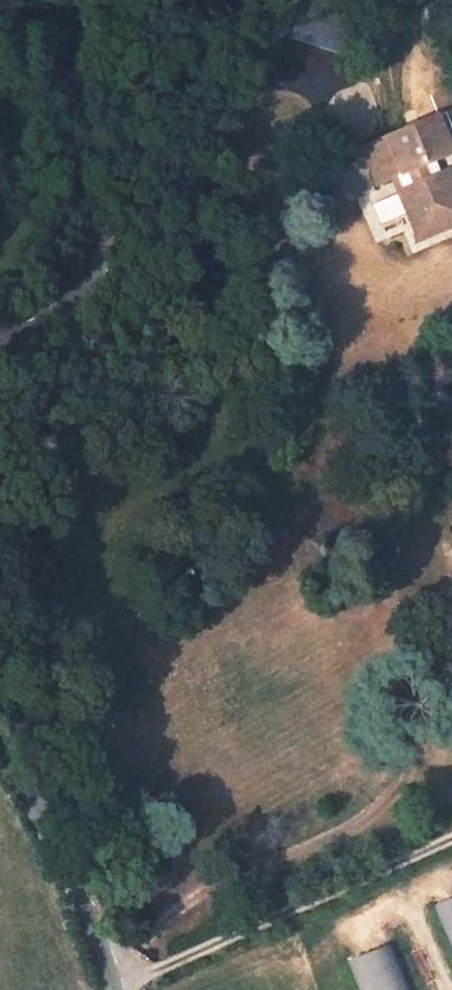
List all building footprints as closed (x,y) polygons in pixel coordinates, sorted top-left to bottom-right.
[(444,111),(363,146),(378,183),(391,178),(415,231),(451,216),(451,172),(451,170),(439,175),(432,158),(451,150),(451,129),(444,111)] [(397,197),(377,202),(382,221),(402,216),(397,197)] [(434,905),(451,948),(451,897),(434,905)] [(363,989),(413,989),(397,943),(353,958),(363,989)]
